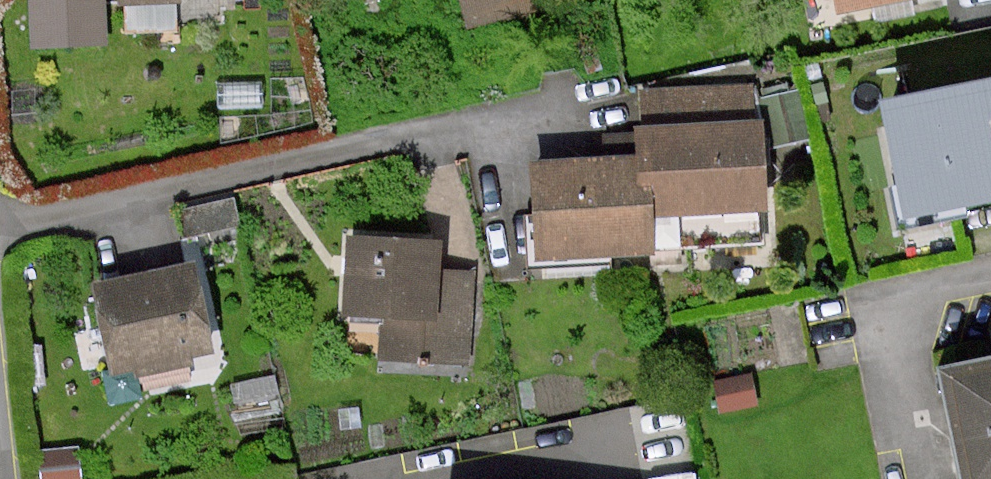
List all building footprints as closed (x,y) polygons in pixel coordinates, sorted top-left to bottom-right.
[(107,0),(31,0),(32,39),(108,37),(107,0)] [(472,19),(509,10),(545,2),(545,0),(467,0),(472,19)] [(889,102),(912,214),(990,198),(990,82),(889,102)] [(544,253),(649,245),(646,214),(765,206),(760,123),(643,130),(644,158),(537,166),(544,253)] [(441,240),(351,235),(348,306),(393,308),(391,352),(465,355),(469,272),(440,270),(441,240)] [(198,268),(100,289),(117,367),(214,346),(198,268)] [(945,370),(967,478),(990,478),(990,361),(945,370)]
